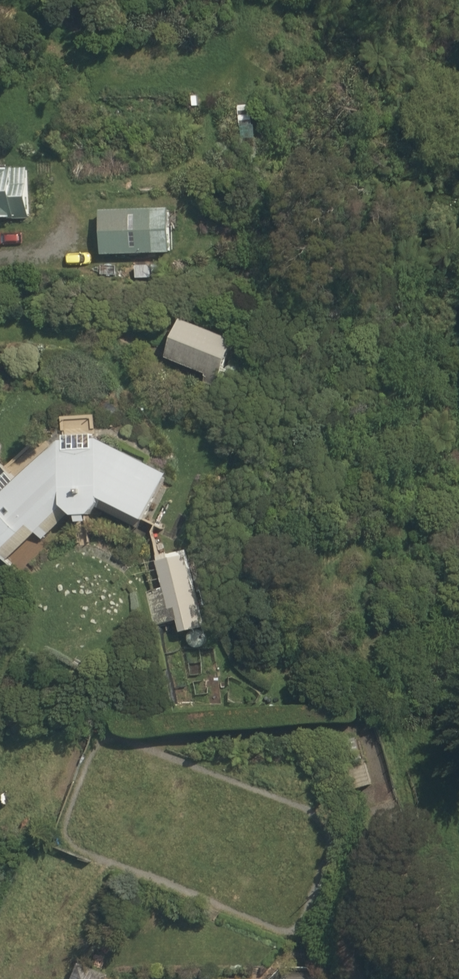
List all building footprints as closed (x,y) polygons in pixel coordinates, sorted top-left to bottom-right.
[(29,219),(28,171),(0,171),(0,220),(29,219)] [(217,212),(218,202),(204,202),(204,212),(217,212)] [(101,256),(169,254),(168,212),(100,213),(101,256)] [(153,278),(169,278),(168,266),(153,266),(153,278)] [(235,342),(181,320),(166,358),(210,376),(206,385),(215,389),(235,342)] [(28,528),(39,541),(70,513),(73,516),(89,514),(99,505),(99,499),(144,521),(165,476),(96,439),(92,440),(92,449),(65,451),(64,441),(59,442),(1,495),(0,494),(0,554),(28,528)] [(204,628),(187,555),(158,562),(164,589),(146,593),(153,626),(177,620),(180,633),(204,628)] [(334,767),(339,793),(371,786),(366,760),(361,761),(356,739),(342,742),(346,764),(334,767)] [(108,975),(81,964),(74,978),(107,978),(108,975)]
